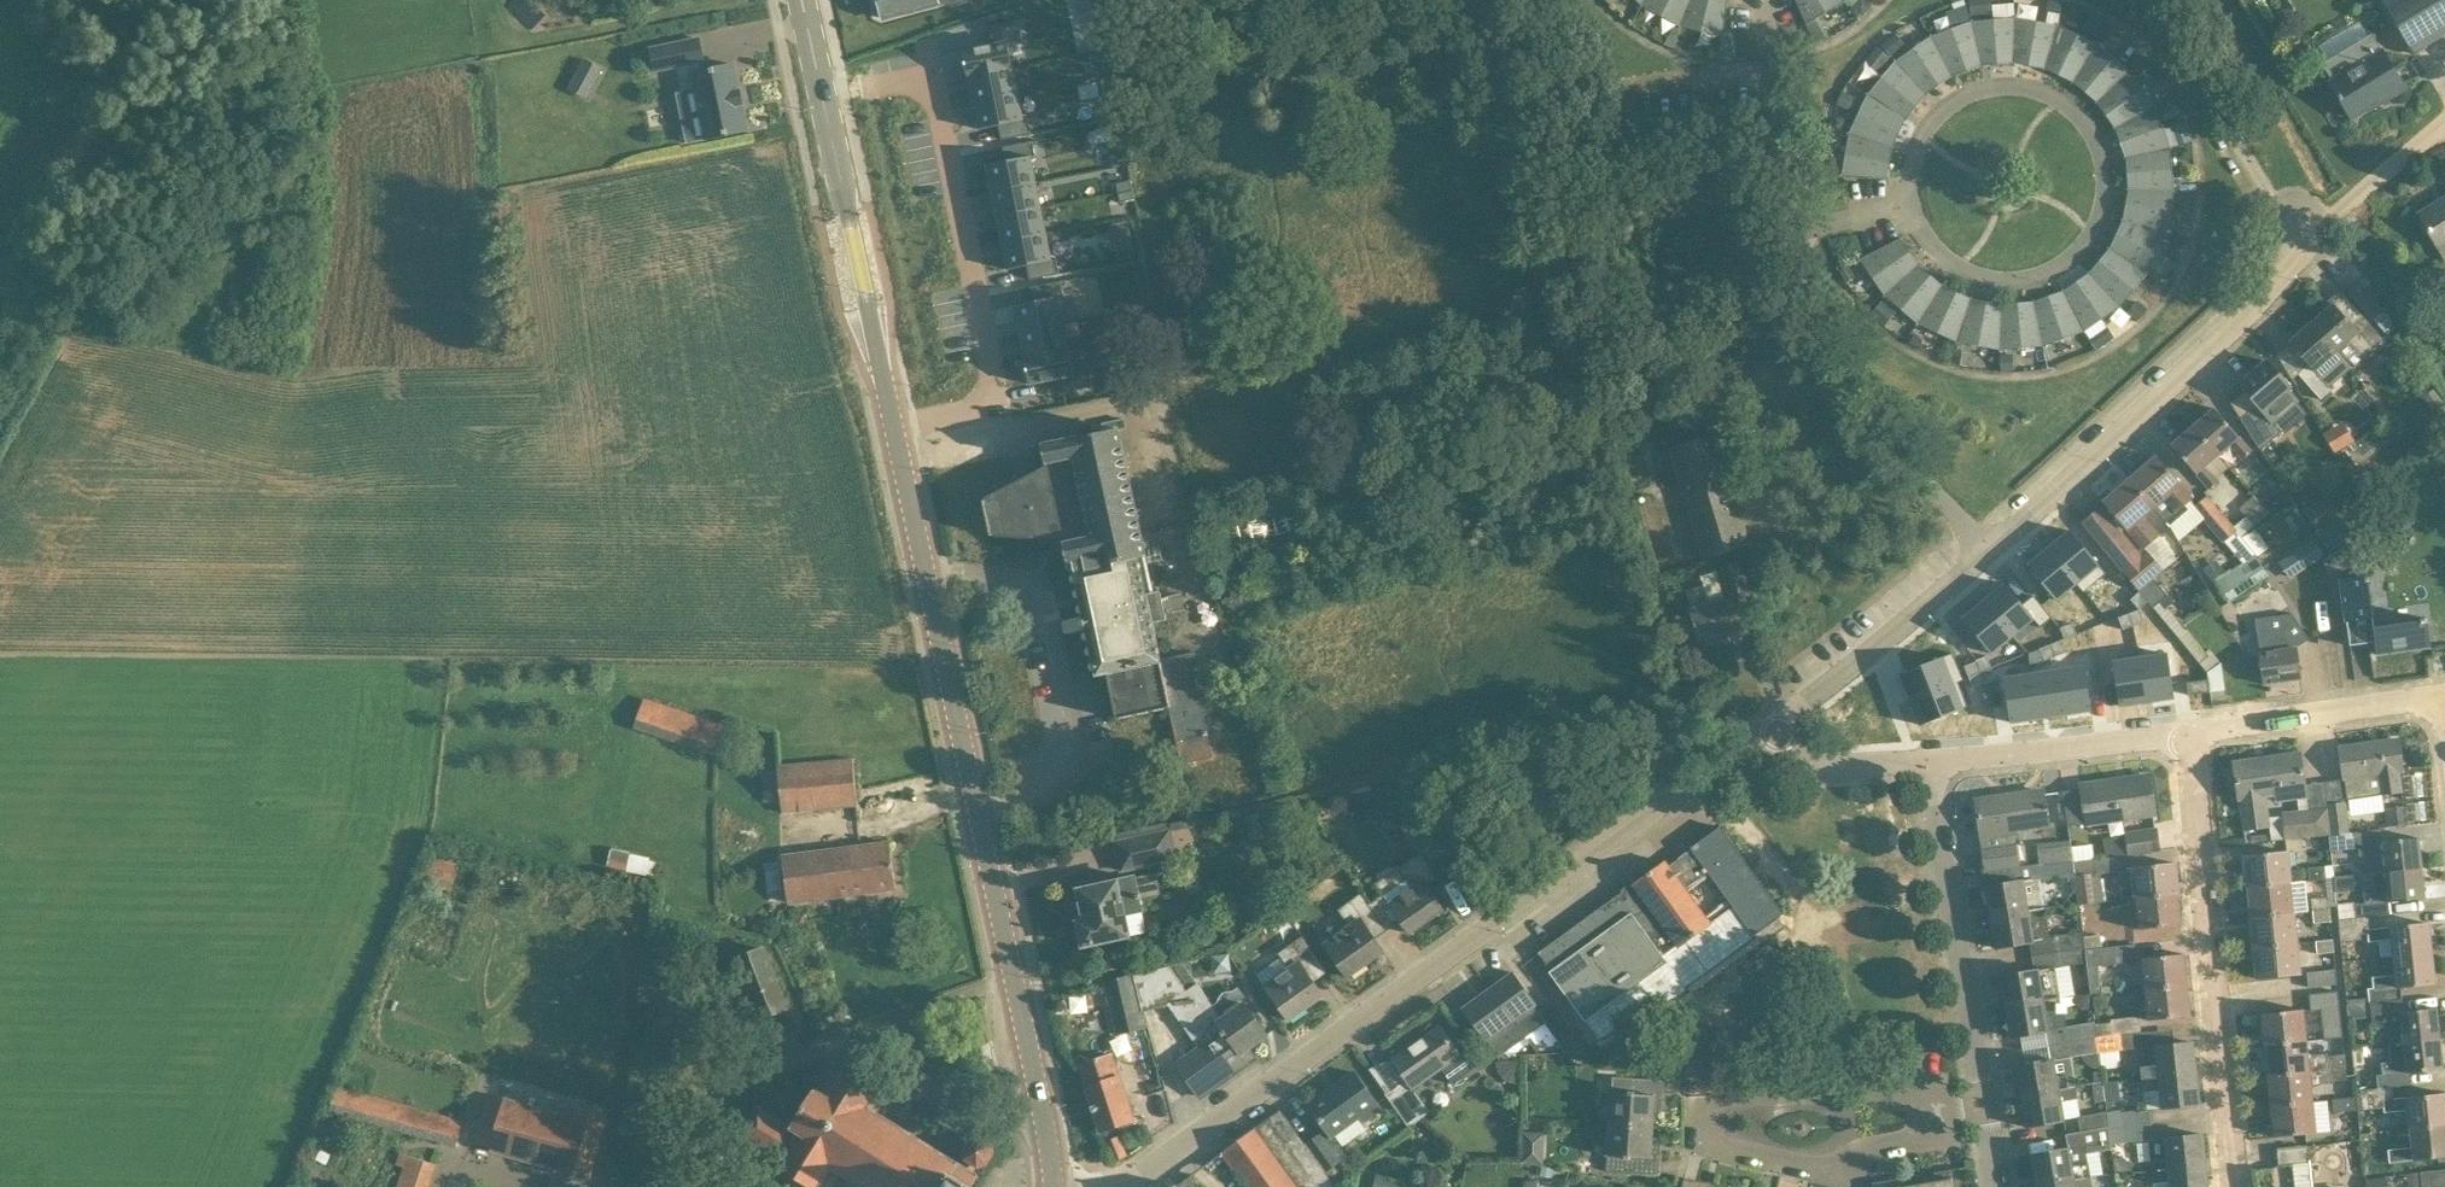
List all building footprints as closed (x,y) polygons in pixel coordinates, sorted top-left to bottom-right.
[(874,3),(877,14),(881,16),(883,16),(884,18),(957,0),(877,0),(874,3)] [(1690,0),(1646,0),(1643,4),(1652,10),(1662,15),(1681,25),(1690,0)] [(1724,34),(1728,0),(1690,0),(1681,25),(1696,30),(1702,31),(1702,30),(1722,35),(1722,38),(1723,38),(1724,34)] [(1843,0),(1797,0),(1806,23),(1818,17),(1826,12),(1826,11),(1844,1),(1843,0)] [(1866,0),(1859,0),(1853,6),(1863,15),(1872,5),(1866,0)] [(1971,16),(1993,14),(1992,0),(1969,0),(1971,16)] [(2049,13),(2060,15),(2061,15),(2063,3),(2050,0),(2049,0),(2046,13),(2049,13)] [(2414,55),(2444,36),(2444,0),(2381,0),(2414,55)] [(1998,63),(2013,62),(2013,64),(2014,64),(2015,58),(2016,19),(2017,16),(2016,16),(2014,3),(1993,5),(1995,20),(1994,20),(1974,22),(1982,60),(1989,60),(1989,64),(1998,64),(1998,63)] [(2092,15),(2085,28),(2100,36),(2107,23),(2092,15)] [(1967,70),(1981,65),(1982,67),(1983,67),(1982,60),(1974,22),(1973,19),(1971,20),(1972,22),(1964,25),(1964,24),(1952,29),(1953,30),(1933,37),(1951,71),(1957,69),(1959,73),(1967,70)] [(2030,64),(2045,67),(2044,70),(2045,70),(2047,64),(2059,26),(2048,24),(2037,22),(2016,19),(2015,58),(2022,59),(2021,64),(2029,65),(2030,64)] [(1830,36),(1821,21),(1809,29),(1816,44),(1830,36)] [(960,50),(966,77),(1011,67),(1005,41),(1020,38),(1017,23),(987,29),(990,44),(960,50)] [(1665,44),(1672,47),(1675,48),(1680,27),(1675,26),(1665,44)] [(2077,78),(2098,45),(2099,42),(2098,42),(2097,44),(2089,40),(2090,40),(2078,34),(2078,35),(2059,26),(2047,64),(2053,67),(2051,71),(2059,75),(2060,74),(2074,80),(2072,83),(2073,83),(2077,78)] [(1896,32),(1881,44),(1891,56),(1906,44),(1896,32)] [(1915,49),(1897,61),(1924,90),(1930,86),(1932,90),(1940,85),(1939,84),(1952,76),(1953,78),(1954,77),(1951,71),(1933,37),(1932,34),(1930,35),(1932,37),(1925,42),(1925,41),(1914,49),(1915,49)] [(2405,87),(2402,82),(2384,52),(2383,52),(2372,34),(2323,64),(2334,82),(2331,83),(2351,117),(2381,99),(2382,101),(2405,87)] [(678,66),(683,92),(684,94),(697,91),(707,137),(706,137),(707,139),(749,130),(748,128),(748,129),(743,104),(744,104),(741,90),(740,90),(735,66),(735,64),(704,70),(702,61),(704,60),(700,38),(652,48),(656,70),(678,66)] [(2086,91),(2098,101),(2096,103),(2097,104),(2102,99),(2131,73),(2133,71),(2132,70),(2130,72),(2124,66),(2114,58),(2098,45),(2077,78),(2082,82),(2079,86),(2086,92),(2086,91)] [(1879,72),(1892,58),(1879,47),(1866,60),(1879,72)] [(1092,61),(1105,59),(1104,51),(1090,53),(1092,61)] [(579,68),(599,78),(604,68),(585,58),(579,68)] [(1924,90),(1897,61),(1895,59),(1895,60),(1897,62),(1891,68),(1882,78),(1883,78),(1869,94),(1903,115),(1907,110),(1911,113),(1916,106),(1926,94),(1927,96),(1928,95),(1924,90)] [(1011,67),(966,77),(966,78),(967,78),(972,102),(1016,93),(1011,67)] [(2131,73),(2102,99),(2106,105),(2102,108),(2107,115),(2108,114),(2116,127),(2114,128),(2114,129),(2120,126),(2155,108),(2158,107),(2157,106),(2155,107),(2150,100),(2151,100),(2143,89),(2143,90),(2131,73)] [(1837,105),(1849,111),(1856,97),(1844,91),(1837,105)] [(1016,93),(972,102),(978,129),(997,125),(1000,139),(1029,133),(1026,118),(1021,119),(1016,93)] [(1903,115),(1869,94),(1867,93),(1866,94),(1869,95),(1865,103),(1864,102),(1859,114),(1860,114),(1851,133),(1889,145),(1891,139),(1896,141),(1899,133),(1899,132),(1905,118),(1907,120),(1908,119),(1903,115)] [(2175,98),(2159,104),(2164,119),(2181,113),(2175,98)] [(2172,147),(2169,147),(2167,140),(2167,139),(2163,128),(2162,128),(2155,108),(2120,126),(2123,133),(2118,134),(2121,143),(2122,142),(2127,157),(2125,157),(2125,159),(2132,157),(2170,149),(2172,148),(2172,147)] [(2179,145),(2192,140),(2193,140),(2187,122),(2173,126),(2179,145)] [(1889,162),(1892,147),(1894,148),(1895,147),(1889,145),(1851,133),(1848,132),(1848,134),(1851,134),(1849,143),(1849,142),(1846,155),(1847,155),(1844,175),(1841,175),(1841,177),(1889,179),(1889,178),(1883,177),(1884,170),(1888,171),(1890,163),(1889,162)] [(991,191),(1035,182),(1029,156),(1034,155),(1031,140),(1001,146),(1004,160),(985,164),(991,191)] [(2170,149),(2132,157),(2132,164),(2127,165),(2128,173),(2129,173),(2130,188),(2127,188),(2127,190),(2134,190),(2173,192),(2176,192),(2176,191),(2173,190),(2173,182),(2172,170),(2170,149)] [(1834,171),(1839,167),(1841,161),(1837,155),(1830,154),(1825,157),(1823,164),(1827,169),(1834,171)] [(2181,177),(2182,189),(2197,188),(2196,176),(2181,177)] [(1055,201),(1094,197),(1092,177),(1053,182),(1055,201)] [(1117,183),(1119,192),(1133,189),(1131,180),(1117,183)] [(1035,182),(991,191),(996,216),(1040,207),(1035,182)] [(1133,189),(1119,192),(1121,201),(1135,199),(1133,189)] [(2173,192),(2134,190),(2133,197),(2128,196),(2127,205),(2128,205),(2125,220),(2122,219),(2122,220),(2128,222),(2165,234),(2168,235),(2169,234),(2166,233),(2167,225),(2168,225),(2170,212),(2173,192)] [(2420,215),(2444,257),(2444,200),(2420,215)] [(1001,242),(1045,233),(1040,207),(996,216),(1001,242)] [(1128,220),(1111,224),(1114,238),(1131,234),(1128,220)] [(2118,235),(2111,249),(2109,247),(2108,248),(2114,252),(2147,273),(2149,275),(2150,273),(2148,272),(2151,265),(2152,265),(2157,253),(2165,234),(2128,222),(2125,228),(2121,226),(2117,234),(2118,235)] [(1051,259),(1045,233),(1001,242),(1007,269),(1026,265),(1029,279),(1059,273),(1056,258),(1051,259)] [(1859,261),(1862,260),(1867,267),(1866,267),(1873,277),(1874,277),(1886,294),(1915,268),(1911,262),(1915,259),(1910,252),(1909,253),(1900,240),(1903,239),(1902,238),(1859,260),(1859,261)] [(2147,273),(2114,252),(2110,257),(2106,254),(2100,261),(2101,261),(2091,273),(2089,271),(2088,272),(2093,277),(2119,306),(2121,308),(2122,307),(2120,305),(2125,299),(2126,299),(2134,289),(2147,273)] [(1903,309),(1919,322),(1940,289),(1935,285),(1938,281),(1931,275),(1930,276),(1919,266),(1921,264),(1920,263),(1915,268),(1886,294),(1884,296),(1885,297),(1887,295),(1893,301),(1902,309),(1903,309)] [(1841,271),(1847,281),(1855,277),(1849,266),(1841,271)] [(1124,272),(1126,284),(1141,281),(1138,269),(1124,272)] [(2086,332),(2085,330),(2092,325),(2092,326),(2102,318),(2119,306),(2093,277),(2087,281),(2084,277),(2077,282),(2078,283),(2065,291),(2064,289),(2063,290),(2066,296),(2084,330),(2085,333),(2086,332)] [(1015,304),(1020,331),(1064,322),(1059,296),(1063,295),(1060,280),(1031,286),(1034,300),(1015,304)] [(2371,321),(2374,318),(2388,335),(2398,327),(2384,310),(2385,309),(2360,281),(2346,293),(2371,321)] [(1940,289),(1919,322),(1917,325),(1918,325),(1920,323),(1927,326),(1927,327),(1938,332),(1939,332),(1958,341),(1970,303),(1963,300),(1965,296),(1957,292),(1957,293),(1943,287),(1945,284),(1944,284),(1940,289)] [(2049,297),(2035,302),(2035,300),(2033,300),(2035,307),(2043,345),(2044,348),(2045,347),(2044,345),(2052,342),(2052,343),(2064,338),(2084,330),(2066,296),(2059,298),(2057,294),(2049,297)] [(2000,348),(2002,309),(1995,308),(1996,303),(1987,302),(1987,303),(1972,300),(1973,297),(1972,297),(1970,303),(1958,341),(1957,343),(1958,344),(1959,341),(1967,342),(1967,343),(1979,345),(1980,345),(2000,348)] [(2138,321),(2149,308),(2139,300),(2128,312),(2138,321)] [(1883,301),(1871,314),(1871,315),(1884,326),(1896,313),(1883,301)] [(2022,347),(2043,345),(2035,307),(2028,307),(2027,302),(2019,303),(2019,304),(2003,305),(2004,303),(2002,302),(2002,309),(2000,348),(2000,351),(2001,351),(2001,348),(2010,348),(2022,347)] [(2352,369),(2372,351),(2385,341),(2363,316),(2353,324),(2334,303),(2312,322),(2336,351),(2352,369)] [(1148,332),(1163,329),(1161,320),(1146,323),(1148,332)] [(1069,347),(1064,322),(1020,331),(1025,355),(1024,355),(1024,357),(1069,347)] [(1117,322),(1102,325),(1104,337),(1119,334),(1117,322)] [(2316,368),(2336,351),(2312,322),(2289,342),(2290,343),(2276,355),(2291,381),(2300,374),(2320,397),(2332,387),(2316,368)] [(2105,329),(2091,339),(2098,349),(2112,339),(2105,329)] [(1069,347),(1024,357),(1030,383),(1060,377),(1063,391),(1093,385),(1090,370),(1075,373),(1069,347)] [(1968,366),(1970,352),(1956,350),(1954,363),(1968,366)] [(2015,370),(2014,353),(2001,354),(2002,371),(2015,370)] [(2275,421),(2286,412),(2299,402),(2289,390),(2291,388),(2268,361),(2240,384),(2258,405),(2241,420),(2260,450),(2281,432),(2275,421)] [(1136,386),(1169,380),(1165,362),(1133,369),(1136,386)] [(2444,402),(2434,388),(2423,396),(2434,410),(2444,402)] [(2437,410),(2442,417),(2444,414),(2444,404),(2437,410)] [(2214,408),(2193,426),(2218,455),(2230,445),(2241,458),(2250,449),(2214,408)] [(2323,434),(2334,453),(2354,442),(2343,422),(2323,434)] [(2172,445),(2208,487),(2218,479),(2206,465),(2218,455),(2193,426),(2172,445)] [(1181,763),(1212,757),(1191,657),(1160,664),(1151,623),(1160,621),(1154,592),(1143,594),(1136,561),(1142,560),(1113,429),(1105,431),(1071,439),(1043,445),(1049,471),(1041,473),(1041,472),(1039,472),(1040,475),(1030,477),(1031,479),(1022,482),(1022,484),(1013,486),(1013,489),(1004,491),(1004,493),(995,495),(995,498),(984,500),(991,535),(1003,532),(1004,535),(1013,533),(1014,536),(1023,534),(1024,536),(1033,534),(1034,537),(1043,535),(1044,538),(1053,535),(1054,538),(1063,536),(1068,561),(1076,560),(1077,569),(1075,569),(1085,614),(1085,615),(1084,615),(1087,630),(1088,630),(1098,675),(1108,673),(1117,719),(1169,707),(1181,763)] [(1704,559),(1750,545),(1736,498),(1737,497),(1737,496),(1736,497),(1732,483),(1733,482),(1733,481),(1731,482),(1727,468),(1728,468),(1728,467),(1727,467),(1717,434),(1671,448),(1704,559)] [(1637,439),(1624,444),(1628,455),(1641,451),(1637,439)] [(2158,457),(2131,480),(2165,520),(2166,519),(2192,497),(2158,457)] [(2176,558),(2157,536),(2171,525),(2166,519),(2165,520),(2131,480),(2105,503),(2126,528),(2103,548),(2118,566),(2134,585),(2140,593),(2148,603),(2153,608),(2167,596),(2153,579),(2176,558)] [(2263,502),(2272,512),(2284,501),(2276,491),(2263,502)] [(2205,498),(2198,504),(2194,507),(2223,542),(2236,531),(2237,530),(2234,527),(2208,495),(2205,498)] [(2269,514),(2261,504),(2246,517),(2254,527),(2269,514)] [(2330,552),(2353,537),(2335,507),(2317,518),(2309,506),(2304,510),(2330,552)] [(2246,517),(2234,527),(2237,530),(2236,531),(2242,538),(2254,527),(2246,517)] [(2254,555),(2256,558),(2270,548),(2257,528),(2240,539),(2254,555)] [(2050,548),(2078,582),(2099,564),(2071,530),(2050,548)] [(2280,562),(2291,578),(2325,556),(2313,539),(2280,562)] [(2347,546),(2325,559),(2326,568),(2350,565),(2347,546)] [(2078,582),(2050,548),(2029,565),(2057,599),(2078,582)] [(2254,555),(2251,557),(2226,573),(2213,581),(2228,603),(2268,577),(2256,558),(2254,555)] [(1751,594),(1741,562),(1722,567),(1732,600),(1751,594)] [(1242,576),(1247,601),(1300,590),(1294,564),(1242,576)] [(2212,582),(2213,581),(2226,573),(2220,565),(2206,574),(2212,582)] [(2421,619),(2421,620),(2421,621),(2374,627),(2368,582),(2370,581),(2369,575),(2341,579),(2350,646),(2376,642),(2377,654),(2431,646),(2427,618),(2421,619)] [(2006,584),(1985,601),(2013,635),(2034,618),(2006,584)] [(1694,610),(1690,611),(1699,640),(1734,630),(1725,600),(1710,605),(1705,586),(1688,591),(1694,610)] [(2140,593),(2133,599),(2141,609),(2148,603),(2140,593)] [(2052,617),(2034,595),(2023,604),(2035,618),(2041,626),(2052,617)] [(1992,653),(2013,635),(1985,601),(1964,619),(1992,653)] [(2146,621),(2141,609),(2131,612),(2136,625),(2146,621)] [(2126,629),(2136,625),(2131,612),(2121,616),(2126,629)] [(2255,619),(2258,633),(2265,684),(2301,679),(2297,648),(2308,640),(2292,615),(2255,619)] [(2060,626),(2065,639),(2075,635),(2070,623),(2060,626)] [(2055,642),(2061,640),(2065,639),(2060,626),(2050,630),(2055,642)] [(2061,640),(2055,642),(2051,644),(2056,656),(2066,652),(2061,640)] [(2056,656),(2051,644),(2041,648),(2046,660),(2056,656)] [(2168,654),(2141,658),(2148,701),(2175,697),(2168,654)] [(1981,671),(1991,667),(1986,655),(1977,659),(1977,661),(1981,671)] [(1912,699),(1952,683),(1942,657),(1901,673),(1912,699)] [(2120,705),(2148,701),(2141,658),(2114,662),(2120,705)] [(1981,671),(1977,661),(1965,666),(1969,676),(1981,671)] [(2058,670),(2065,714),(2092,710),(2085,666),(2058,670)] [(1981,671),(1985,681),(1986,684),(1996,680),(1991,667),(1981,671)] [(2065,714),(2058,670),(2032,674),(2038,718),(2065,714)] [(1985,681),(1981,671),(1969,676),(1973,686),(1985,681)] [(2038,718),(2032,674),(2004,678),(2011,722),(2038,718)] [(2189,695),(2210,692),(2209,681),(2187,684),(2189,695)] [(1952,683),(1912,699),(1922,724),(1963,708),(1952,683)] [(716,756),(728,725),(644,697),(634,728),(716,756)] [(2347,799),(2401,791),(2399,771),(2403,770),(2399,739),(2340,747),(2347,799)] [(2275,803),(2298,800),(2307,798),(2301,753),(2234,763),(2239,799),(2240,799),(2245,830),(2271,826),(2267,797),(2274,796),(2275,803)] [(854,759),(779,766),(779,771),(762,772),(765,802),(782,801),(783,812),(858,804),(854,759)] [(1463,777),(1473,777),(1472,765),(1462,766),(1463,777)] [(2063,791),(2068,826),(2085,824),(2085,828),(2155,817),(2154,813),(2155,813),(2149,775),(2082,785),(2082,788),(2063,791)] [(1395,817),(1388,787),(1373,790),(1348,795),(1347,795),(1351,813),(1377,808),(1379,820),(1395,817)] [(2019,845),(2018,835),(2017,829),(2049,825),(2044,791),(1977,800),(1982,839),(1984,838),(1986,849),(1984,849),(1987,869),(2019,864),(2017,845),(2019,845)] [(2327,804),(2328,808),(2331,835),(2349,833),(2345,802),(2327,804)] [(2384,807),(2386,826),(2407,824),(2405,806),(2384,807)] [(2304,838),(2331,835),(2328,808),(2309,810),(2299,811),(2279,813),(2279,815),(2282,840),(2304,838)] [(1439,829),(1452,829),(1451,811),(1439,811),(1439,829)] [(1696,854),(1672,871),(1688,891),(1710,875),(1719,888),(1732,906),(1754,936),(1754,935),(1784,913),(1761,882),(1768,877),(1762,867),(1754,873),(1735,846),(1721,827),(1692,848),(1693,849),(1696,854)] [(2107,858),(2118,857),(2129,856),(2129,854),(2160,849),(2157,830),(2156,830),(2156,828),(2125,833),(2126,835),(2104,839),(2107,858)] [(1177,861),(1170,829),(1113,841),(1120,873),(1177,861)] [(2384,854),(2386,872),(2422,869),(2419,837),(2359,844),(2360,857),(2384,854)] [(783,857),(789,902),(896,888),(890,842),(783,857)] [(647,875),(651,858),(611,849),(608,866),(647,875)] [(2248,884),(2290,878),(2287,851),(2245,855),(2248,884)] [(1383,895),(1369,904),(1376,914),(1390,904),(1402,921),(1411,933),(1444,909),(1430,890),(1426,885),(1438,876),(1421,852),(1398,868),(1399,869),(1376,885),(1383,895)] [(431,855),(426,882),(452,887),(458,861),(431,855)] [(2118,857),(2107,858),(2073,863),(2079,906),(2095,904),(2095,903),(2091,875),(2102,874),(2120,872),(2119,868),(2118,857)] [(1541,951),(1539,952),(1540,954),(1552,970),(1549,972),(1585,1021),(1598,1038),(1690,991),(1687,987),(1756,937),(1754,935),(1754,936),(1732,906),(1711,922),(1708,919),(1698,904),(1688,891),(1672,871),(1669,866),(1665,861),(1662,863),(1658,866),(1657,867),(1644,876),(1640,880),(1634,884),(1635,886),(1621,897),(1619,894),(1573,927),(1569,930),(1541,951)] [(2175,862),(2136,867),(2139,898),(2179,893),(2175,862)] [(2075,878),(2073,863),(2015,867),(2017,881),(1985,887),(1991,917),(2044,907),(2042,893),(2041,893),(2040,880),(2075,878)] [(2326,879),(2324,866),(2318,866),(2306,868),(2307,880),(2326,879)] [(2356,906),(2357,918),(2370,916),(2390,914),(2389,902),(2425,898),(2422,869),(2386,872),(2387,888),(2363,890),(2365,905),(2356,906)] [(1157,871),(1079,889),(1086,920),(1079,921),(1080,926),(1078,926),(1077,928),(1076,929),(1075,930),(1075,932),(1075,934),(1075,936),(1076,937),(1077,939),(1078,940),(1080,941),(1081,941),(1083,941),(1084,945),(1146,930),(1140,900),(1162,895),(1157,871)] [(2359,890),(2357,875),(2333,877),(2335,892),(2359,890)] [(2248,884),(2252,916),(2294,911),(2290,878),(2248,884)] [(1350,926),(1325,943),(1335,957),(1348,977),(1385,951),(1376,939),(1364,922),(1376,914),(1369,904),(1361,893),(1338,909),(1350,926)] [(2179,893),(2139,898),(2143,929),(2182,925),(2179,893)] [(2313,910),(2330,909),(2329,896),(2312,898),(2313,910)] [(2033,941),(2050,938),(2046,918),(2044,907),(1991,917),(1996,948),(2033,941)] [(2331,921),(2330,909),(2313,910),(2314,923),(2331,921)] [(2252,916),(2255,948),(2297,943),(2294,911),(2252,916)] [(2371,929),(2370,916),(2357,918),(2340,920),(2342,941),(2361,940),(2361,935),(2369,934),(2368,929),(2371,929)] [(1779,918),(1756,935),(1763,945),(1786,928),(1779,918)] [(2428,922),(2371,929),(2368,929),(2369,934),(2370,941),(2393,939),(2395,957),(2431,954),(2428,922)] [(2054,937),(2057,952),(2084,947),(2083,937),(2083,932),(2054,937)] [(2085,950),(2103,948),(2101,934),(2083,937),(2084,947),(2085,950)] [(1288,967),(1264,984),(1289,1019),(1323,995),(1308,974),(1322,964),(1303,936),(1279,953),(1288,967)] [(2333,939),(2316,940),(2317,954),(2334,952),(2333,939)] [(2301,974),(2297,943),(2255,948),(2258,978),(2301,974)] [(2085,950),(2087,967),(2137,962),(2135,944),(2103,948),(2085,950)] [(2084,947),(2057,952),(2059,968),(2086,963),(2085,950),(2084,947)] [(765,948),(738,959),(739,961),(745,978),(746,980),(752,997),(753,999),(760,1016),(760,1019),(762,1018),(762,1017),(785,1009),(788,1008),(765,948)] [(2148,986),(2188,982),(2185,953),(2145,957),(2148,986)] [(2368,989),(2370,1002),(2403,998),(2401,986),(2434,983),(2431,954),(2395,957),(2396,974),(2373,976),(2374,988),(2368,989)] [(1183,963),(1134,975),(1143,1011),(1170,1005),(1199,1047),(1198,1048),(1175,1064),(1185,1077),(1192,1088),(1198,1096),(1199,1095),(1199,1094),(1246,1061),(1246,1062),(1248,1061),(1242,1053),(1251,1046),(1268,1034),(1247,1004),(1249,1002),(1239,988),(1234,991),(1227,992),(1221,996),(1218,1003),(1214,1006),(1183,963)] [(2001,976),(2006,1006),(2059,996),(2054,968),(2039,970),(2038,970),(2001,976)] [(2337,985),(2336,969),(2308,972),(2309,987),(2337,985)] [(1514,972),(1463,1009),(1485,1039),(1486,1041),(1487,1040),(1499,1057),(1503,1054),(1545,1023),(1561,1044),(1576,1032),(1554,1002),(1539,1012),(1534,1006),(1537,1004),(1536,1002),(1517,976),(1514,972)] [(1133,975),(1105,981),(1118,1034),(1145,1028),(1133,975)] [(2102,991),(2101,979),(2089,980),(2090,993),(2102,991)] [(2148,986),(2152,1020),(2191,1016),(2188,982),(2148,986)] [(2338,992),(2311,994),(2311,1010),(2340,1007),(2338,992)] [(2061,1009),(2059,996),(2006,1006),(2011,1037),(2045,1031),(2048,1045),(2097,1038),(2094,1024),(2094,1022),(2050,1030),(2047,1012),(2061,1009)] [(2404,1011),(2403,998),(2370,1002),(2370,1003),(2349,1005),(2350,1020),(2373,1018),(2374,1027),(2388,1026),(2390,1043),(2440,1040),(2437,1007),(2404,1011)] [(2262,1013),(2265,1044),(2307,1039),(2304,1009),(2262,1013)] [(2094,1024),(2097,1038),(2141,1032),(2140,1017),(2111,1019),(2112,1023),(2094,1024)] [(1394,1058),(1393,1058),(1394,1060),(1395,1062),(1402,1072),(1403,1073),(1410,1083),(1414,1088),(1441,1069),(1452,1085),(1477,1067),(1465,1050),(1460,1054),(1440,1025),(1438,1026),(1439,1027),(1437,1028),(1431,1024),(1415,1043),(1394,1051),(1396,1057),(1394,1058)] [(2343,1037),(2342,1024),(2325,1026),(2326,1039),(2343,1037)] [(1678,1051),(1724,1049),(1724,1033),(1677,1034),(1678,1051)] [(2100,1053),(2120,1051),(2143,1048),(2142,1033),(2097,1038),(2099,1053),(2100,1053)] [(2016,1065),(2021,1096),(2074,1087),(2069,1058),(2099,1053),(2097,1038),(2048,1045),(2050,1059),(2016,1065)] [(2265,1044),(2268,1075),(2310,1070),(2329,1069),(2347,1067),(2345,1055),(2328,1056),(2328,1053),(2309,1055),(2307,1039),(2265,1044)] [(2378,1087),(2393,1086),(2411,1084),(2409,1072),(2443,1068),(2440,1040),(2390,1043),(2392,1062),(2381,1063),(2382,1074),(2377,1074),(2378,1087)] [(2194,1042),(2175,1044),(2158,1046),(2159,1060),(2143,1061),(2144,1077),(2197,1072),(2194,1042)] [(2364,1047),(2352,1048),(2354,1067),(2365,1066),(2364,1047)] [(1081,1064),(1080,1065),(1081,1068),(1087,1087),(1086,1087),(1100,1131),(1135,1120),(1113,1054),(1081,1064)] [(1665,1075),(1665,1074),(1666,1058),(1642,1056),(1641,1074),(1665,1075)] [(742,1135),(782,1160),(778,1166),(812,1186),(832,1186),(841,1172),(864,1186),(973,1186),(972,1186),(979,1175),(973,1171),(977,1165),(979,1166),(987,1164),(994,1152),(993,1144),(980,1136),(972,1138),(964,1150),(966,1158),(968,1159),(964,1166),(939,1150),(878,1112),(886,1099),(891,1092),(891,1091),(889,1090),(882,1085),(883,1083),(845,1059),(838,1069),(829,1069),(825,1076),(829,1084),(824,1093),(816,1088),(796,1121),(792,1126),(778,1117),(770,1113),(760,1106),(742,1135)] [(2348,1079),(2347,1076),(2347,1067),(2329,1069),(2331,1081),(2348,1079)] [(2096,1082),(2103,1081),(2104,1081),(2102,1070),(2094,1071),(2096,1082)] [(2272,1107),(2314,1102),(2310,1070),(2268,1075),(2272,1107)] [(1355,1072),(1309,1105),(1323,1125),(1326,1128),(1326,1129),(1332,1136),(1333,1135),(1360,1116),(1364,1120),(1381,1108),(1369,1091),(1355,1072)] [(2197,1072),(2144,1077),(2146,1090),(2163,1088),(2165,1107),(2200,1103),(2197,1072)] [(1666,1080),(1610,1076),(1607,1127),(1653,1128),(1654,1111),(1663,1112),(1666,1080)] [(338,1086),(331,1109),(457,1145),(463,1122),(338,1086)] [(2393,1086),(2378,1087),(2378,1089),(2352,1091),(2353,1097),(2356,1097),(2357,1109),(2382,1107),(2383,1112),(2408,1109),(2410,1128),(2444,1124),(2444,1093),(2394,1098),(2393,1086)] [(1387,1092),(1385,1093),(1409,1127),(1431,1112),(1420,1096),(1414,1100),(1404,1087),(1390,1097),(1387,1092)] [(2027,1126),(2064,1120),(2061,1104),(2077,1101),(2074,1087),(2021,1096),(2027,1126)] [(489,1095),(477,1142),(493,1146),(492,1149),(563,1168),(563,1169),(591,1176),(607,1113),(580,1106),(576,1119),(489,1095)] [(2356,1097),(2353,1097),(2332,1099),(2333,1113),(2357,1111),(2357,1109),(2356,1097)] [(2317,1132),(2314,1102),(2272,1107),(2275,1137),(2317,1132)] [(2106,1112),(2108,1128),(2122,1127),(2122,1112),(2121,1109),(2106,1112)] [(1220,1153),(1244,1186),(1337,1186),(1326,1172),(1306,1144),(1305,1143),(1295,1129),(1281,1110),(1222,1152),(1222,1153),(1220,1153)] [(2150,1110),(2122,1112),(2122,1127),(2151,1124),(2150,1110)] [(2081,1132),(2108,1128),(2106,1112),(2079,1116),(2081,1132)] [(2123,1143),(2148,1141),(2152,1139),(2151,1124),(2122,1127),(2123,1143)] [(2410,1128),(2412,1146),(2387,1148),(2388,1162),(2444,1156),(2444,1124),(2410,1128)] [(1652,1142),(1653,1128),(1607,1127),(1605,1170),(1659,1174),(1661,1142),(1652,1142)] [(2123,1143),(2122,1127),(2108,1128),(2111,1144),(2123,1143)] [(2091,1175),(2087,1153),(2111,1149),(2111,1144),(2108,1128),(2081,1132),(2065,1135),(2068,1148),(2031,1155),(2037,1184),(2091,1175)] [(1526,1129),(1522,1161),(1542,1163),(1546,1132),(1526,1129)] [(1322,1133),(1306,1144),(1326,1172),(1348,1156),(1339,1144),(1333,1148),(1322,1133)] [(2148,1141),(2152,1170),(2207,1165),(2204,1134),(2152,1139),(2148,1141)] [(1119,1137),(1107,1141),(1115,1160),(1126,1156),(1119,1137)] [(2309,1159),(2308,1147),(2277,1149),(2279,1165),(2293,1164),(2309,1163),(2309,1159)] [(395,1186),(429,1186),(438,1164),(400,1149),(395,1163),(403,1166),(395,1186)] [(2116,1173),(2132,1171),(2131,1161),(2123,1156),(2114,1158),(2116,1173)] [(2310,1159),(2309,1159),(2309,1163),(2293,1164),(2295,1186),(2313,1186),(2310,1159)] [(2207,1165),(2152,1170),(2153,1182),(2171,1181),(2172,1186),(2209,1186),(2207,1165)] [(1544,1166),(1542,1166),(1540,1175),(1553,1178),(1554,1168),(1544,1166)] [(1966,1167),(1935,1172),(1936,1181),(1921,1183),(1922,1186),(1969,1186),(1966,1167)] [(2421,1186),(2444,1186),(2444,1169),(2419,1171),(2421,1186)] [(2091,1175),(2037,1184),(2037,1186),(2092,1186),(2091,1175)] [(1174,1186),(1197,1186),(1189,1176),(1174,1186)] [(1374,1186),(1413,1186),(1414,1184),(1376,1176),(1374,1186)] [(1921,1183),(1906,1186),(1904,1177),(1873,1182),(1872,1186),(1922,1186),(1921,1183)] [(2369,1186),(2387,1186),(2386,1177),(2368,1179),(2369,1186)] [(1715,1185),(1685,1178),(1682,1186),(1715,1186),(1715,1185)]
